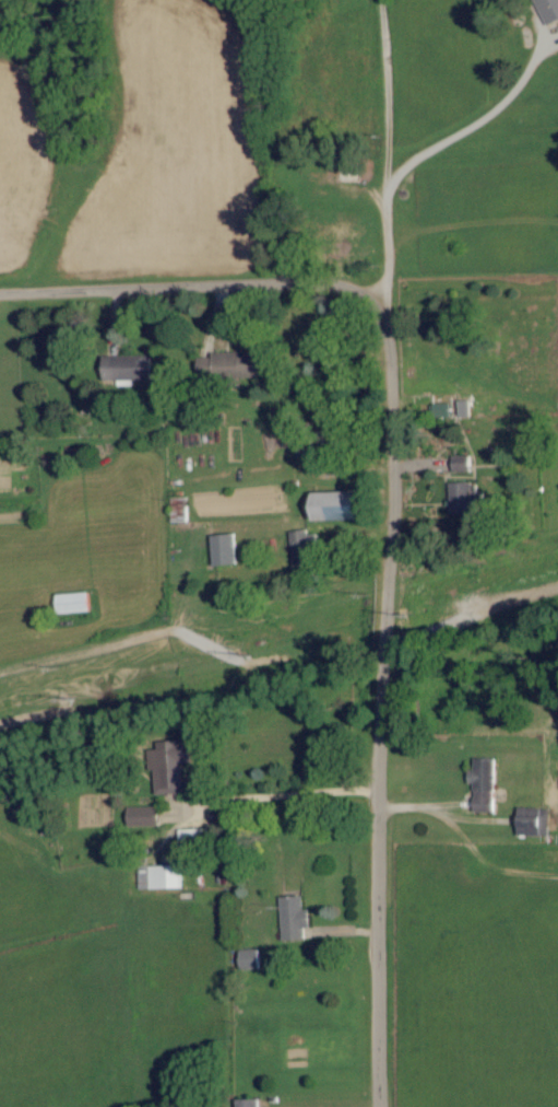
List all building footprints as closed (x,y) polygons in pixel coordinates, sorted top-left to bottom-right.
[(545,26),(557,18),(557,0),(531,0),(545,26)] [(220,377),(249,378),(250,355),(221,354),(220,377)] [(156,381),(156,357),(120,356),(120,379),(156,381)] [(470,417),(469,401),(456,401),(457,418),(470,417)] [(448,418),(448,404),(434,404),(434,418),(448,418)] [(472,472),(472,457),(450,456),(450,472),(472,472)] [(476,484),(447,483),(446,515),(476,516),(476,484)] [(347,493),(304,494),(305,522),(348,521),(347,493)] [(191,497),(174,498),(175,523),(192,523),(191,497)] [(290,532),(293,562),(303,561),(302,548),(312,547),(310,530),(290,532)] [(242,564),(239,534),(212,536),(215,566),(242,564)] [(62,594),(63,613),(96,612),(95,593),(62,594)] [(160,794),(189,794),(188,764),(200,764),(200,740),(164,741),(165,772),(160,772),(160,794)] [(499,759),(478,758),(478,770),(472,770),(472,784),(477,784),(476,812),(497,813),(499,759)] [(163,807),(130,807),(130,827),(163,828),(163,807)] [(549,836),(551,808),(520,807),(519,834),(549,836)] [(181,852),(213,851),(212,829),(180,830),(181,852)] [(187,866),(140,867),(141,890),(187,889),(187,866)] [(285,940),(308,940),(308,927),(315,927),(314,910),(308,910),(307,896),(283,897),(285,940)] [(264,969),(264,950),(240,951),(241,970),(264,969)]
